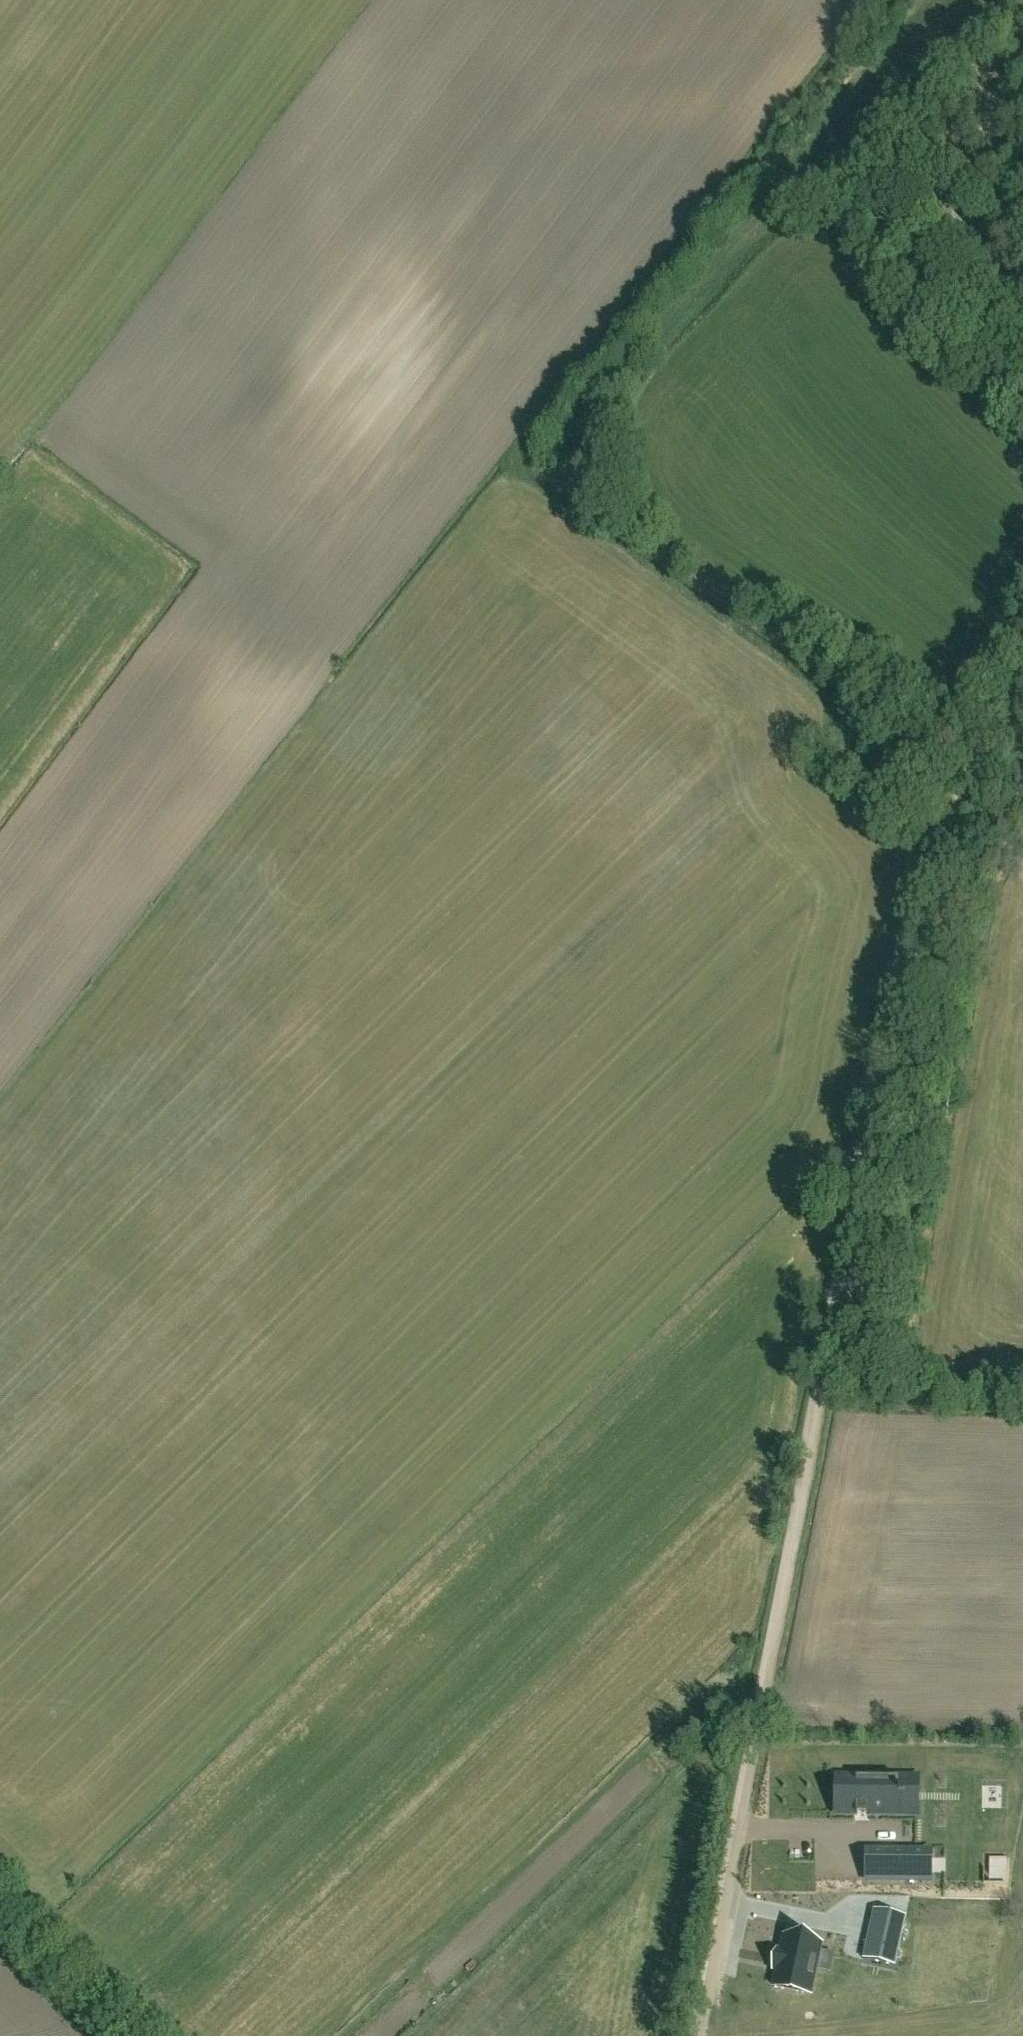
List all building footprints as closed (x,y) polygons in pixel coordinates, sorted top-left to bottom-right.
[(837,1813),(902,1814),(903,1779),(837,1778),(837,1813)] [(890,1852),(890,1881),(930,1882),(930,1852),(890,1852)] [(905,1917),(874,1911),(864,1959),(895,1966),(905,1917)] [(810,1995),(815,1969),(819,1952),(820,1945),(785,1937),(782,1953),(777,1952),(774,1970),(778,1971),(775,1988),(810,1995)]
